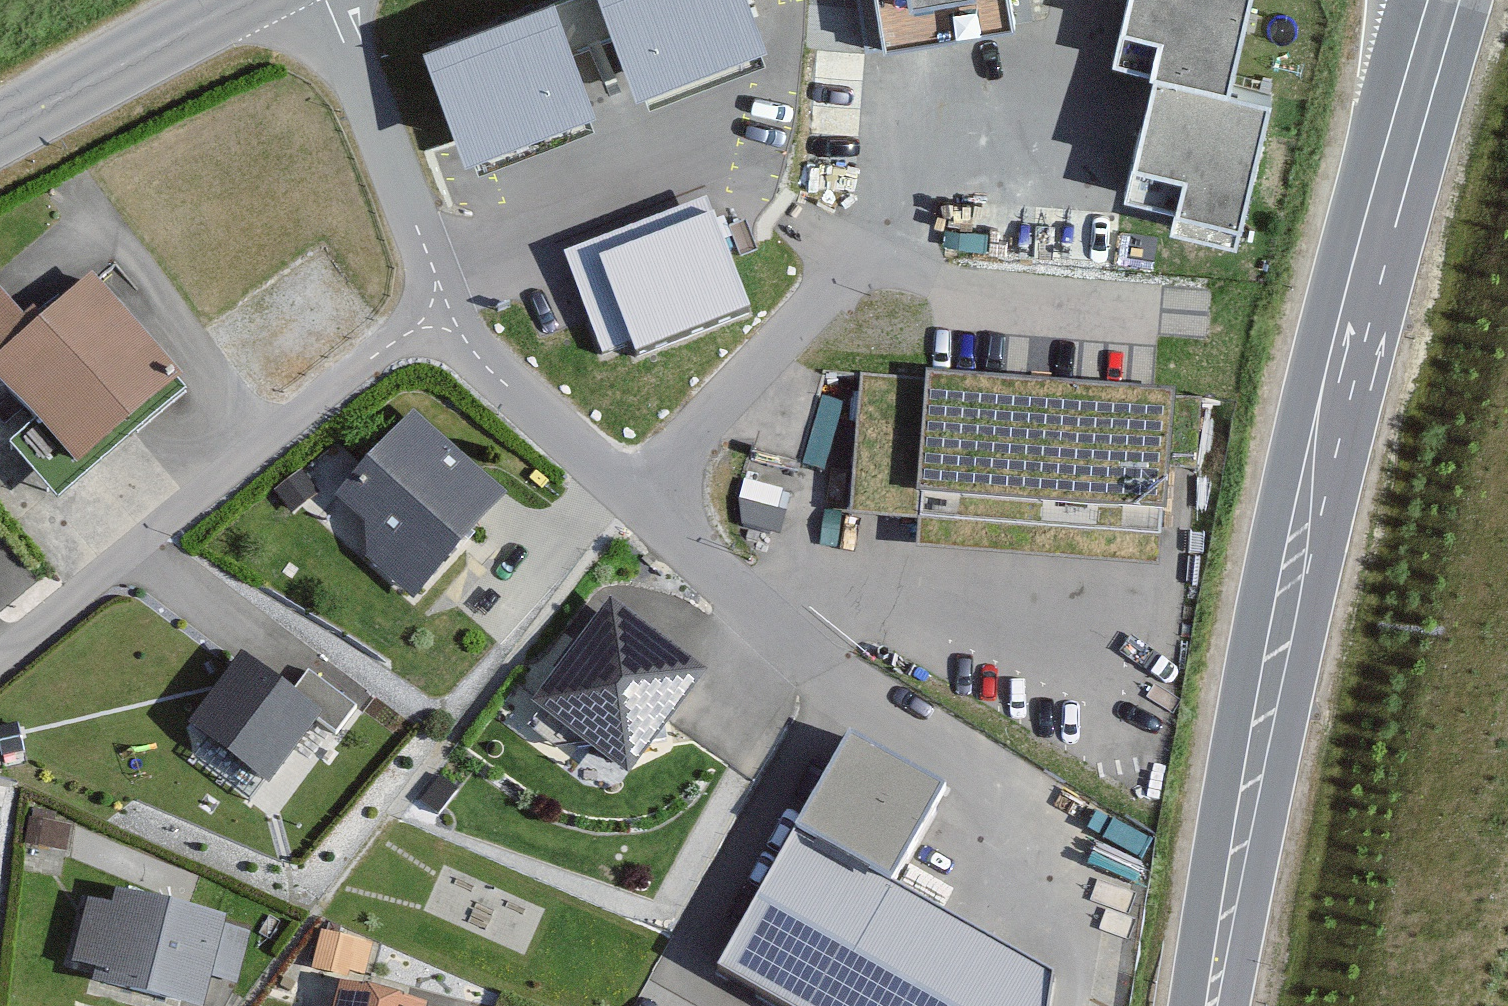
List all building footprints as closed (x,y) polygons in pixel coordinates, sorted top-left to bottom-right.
[(485,120),(777,39),(769,0),(447,0),(485,120)] [(861,49),(1005,27),(998,0),(864,0),(861,49)] [(1114,55),(1156,66),(1219,83),(1239,0),(1128,0),(1114,55)] [(1219,83),(1156,66),(1128,193),(1240,216),(1268,101),(1219,83)] [(658,182),(549,248),(602,333),(709,255),(658,182)] [(93,269),(33,318),(0,277),(0,374),(71,462),(179,376),(93,269)] [(1157,565),(1174,390),(873,361),(858,512),(922,518),(919,542),(1157,565)] [(332,492),(356,515),(363,552),(413,599),(510,498),(414,407),(332,492)] [(707,668),(612,591),(530,691),(626,769),(707,668)] [(301,686),(247,646),(193,717),(271,775),(322,707),(343,723),(363,696),(318,664),(301,686)] [(1057,966),(891,875),(941,780),(850,723),(777,856),(717,963),(798,1005),(1041,1005),(1057,966)] [(205,907),(98,883),(95,892),(73,887),(59,949),(79,954),(75,970),(187,995),(194,966),(234,975),(246,921),(203,912),(205,907)] [(368,937),(329,929),(321,967),(360,974),(368,937)] [(321,979),(315,1005),(410,1005),(411,1000),(321,979)]
